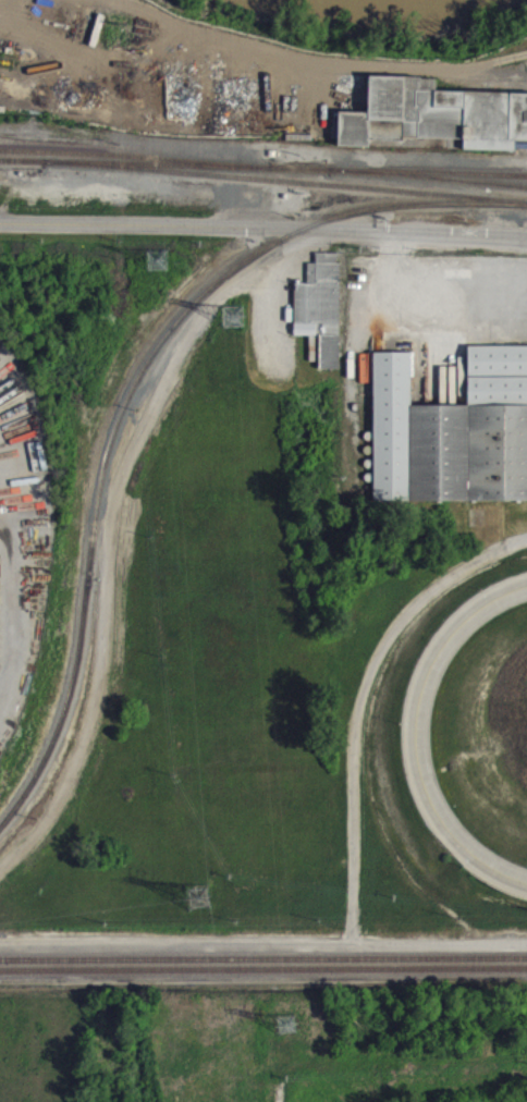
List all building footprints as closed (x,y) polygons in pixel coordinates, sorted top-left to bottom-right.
[(437,99),(437,86),(371,84),(370,121),(336,120),(335,154),(371,155),(371,146),(465,149),(465,158),(517,159),(517,149),(526,149),(526,102),(437,99)] [(341,377),(341,262),(316,262),(316,272),(309,272),(309,291),(296,291),(296,344),(321,344),(321,377),(341,377)] [(526,510),(526,355),(469,354),(469,414),(412,414),(413,361),(375,361),(375,509),(526,510)]
